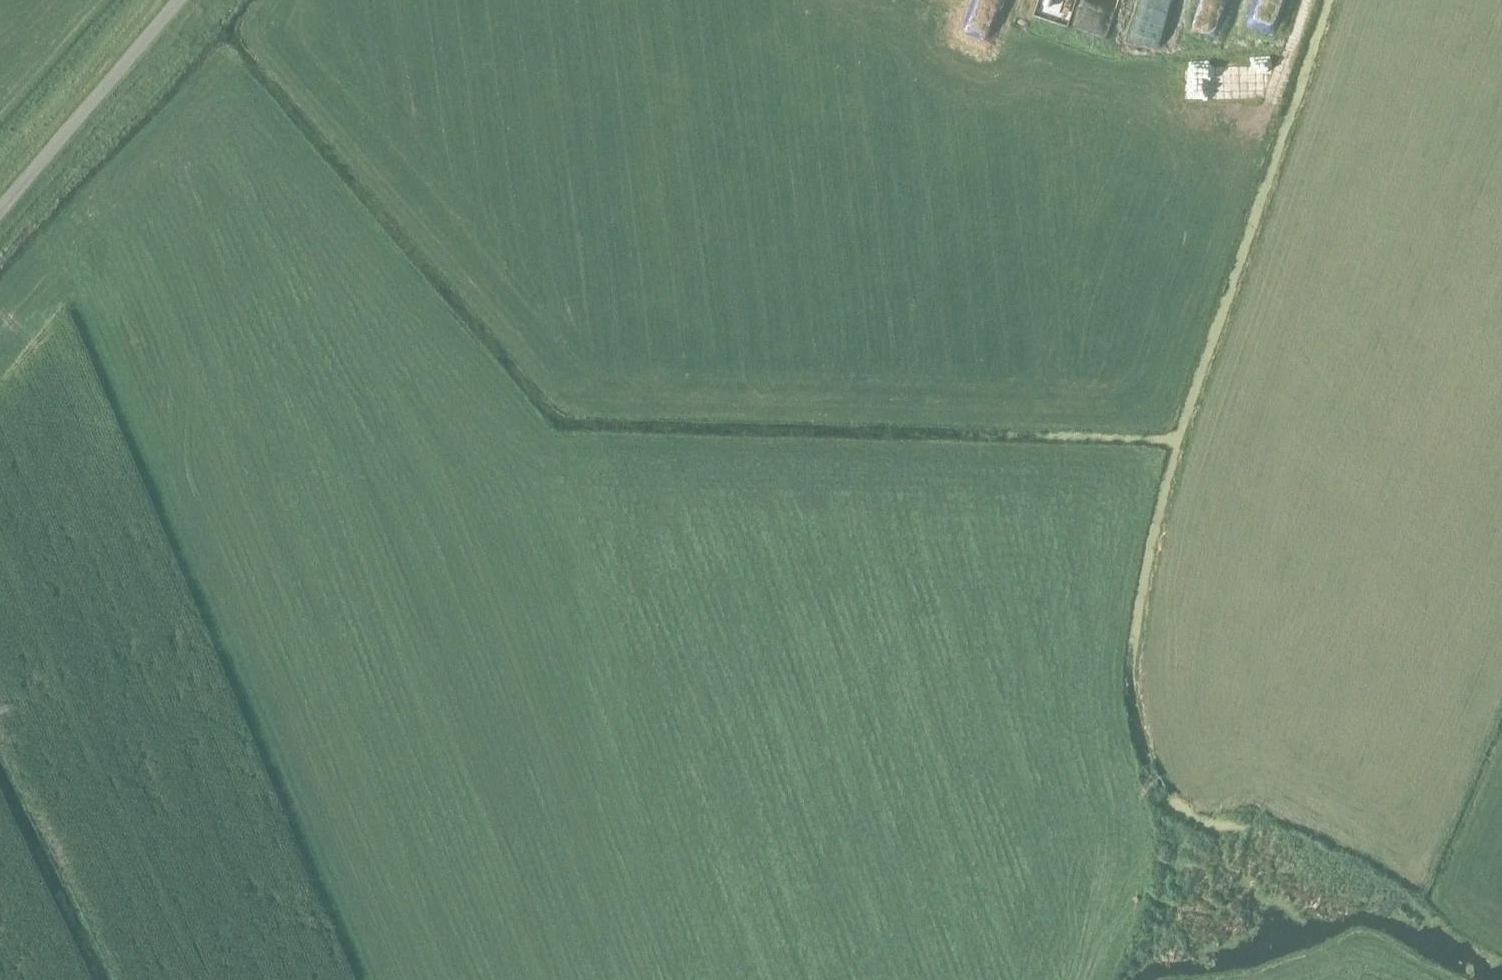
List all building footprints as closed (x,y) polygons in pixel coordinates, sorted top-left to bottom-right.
[(1135,20),(1160,27),(1168,0),(1141,0),(1135,20)] [(1248,17),(1259,19),(1262,8),(1274,11),(1277,0),(1252,0),(1248,17)] [(1195,17),(1192,27),(1209,31),(1211,20),(1195,17)]
